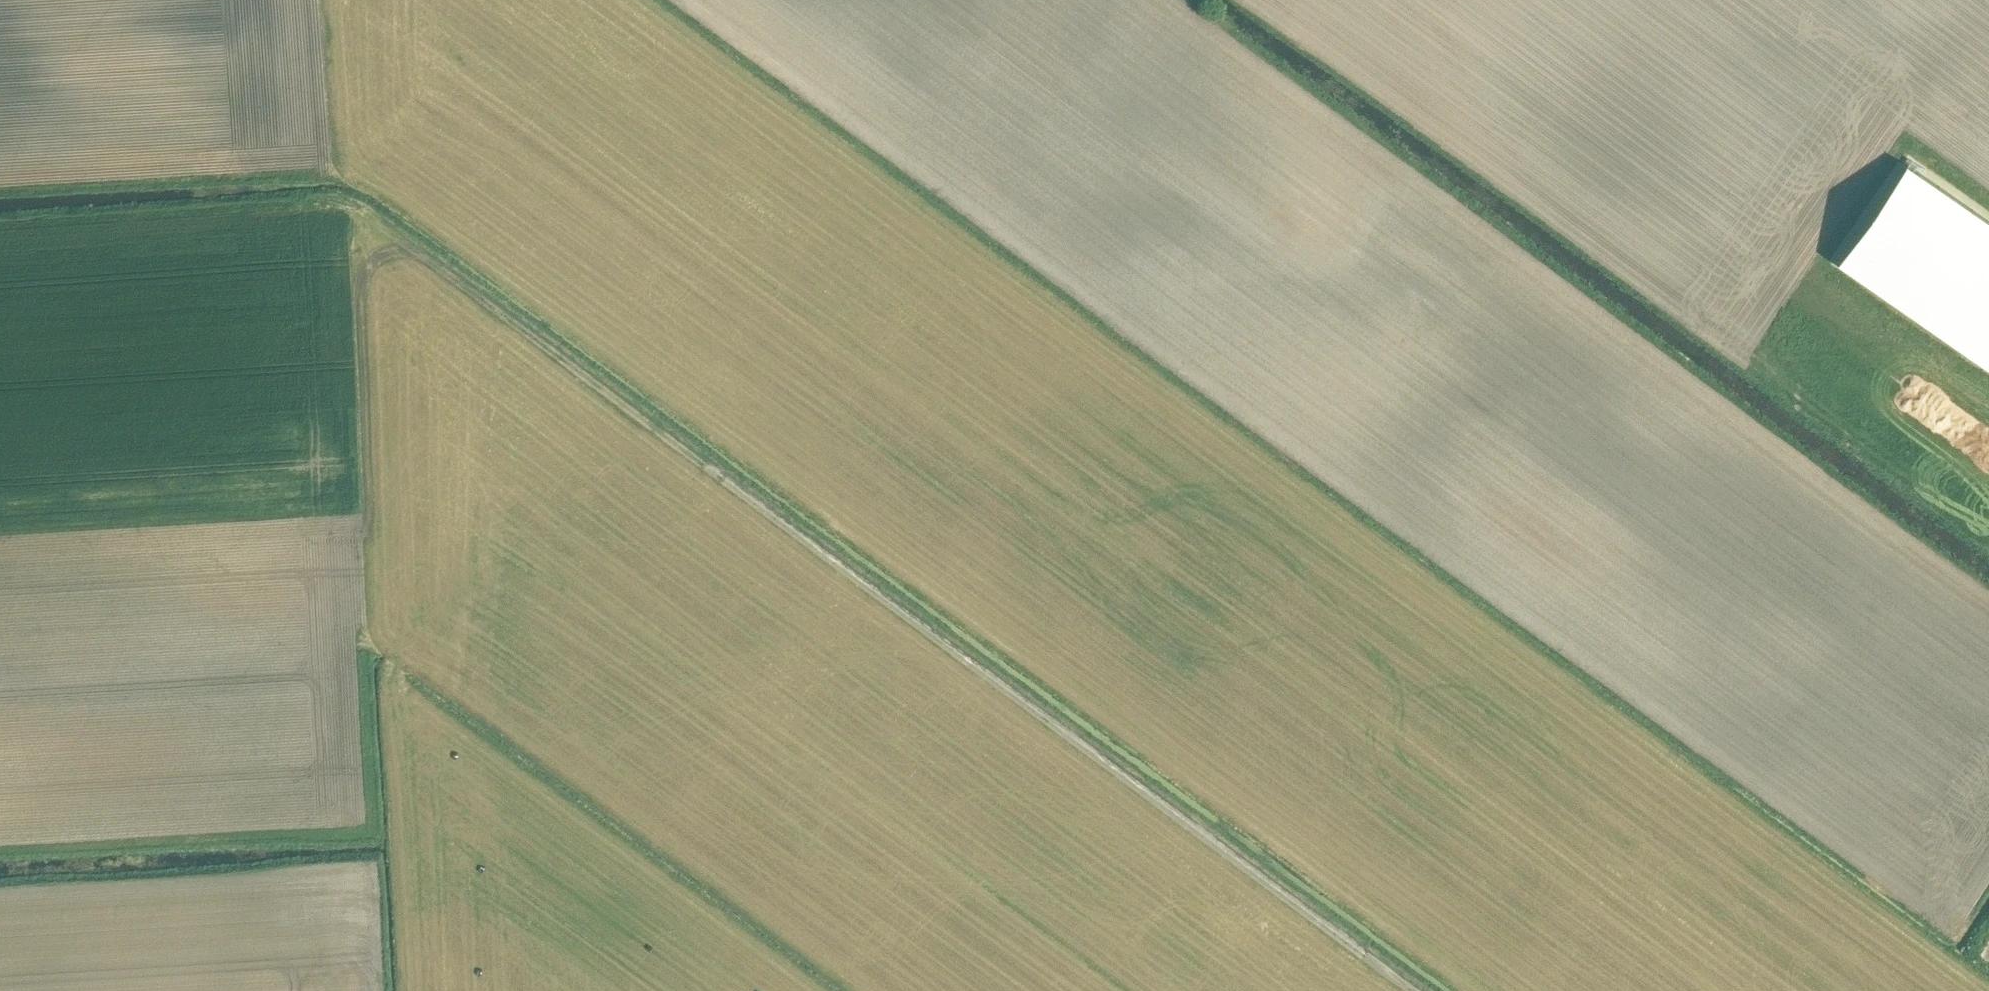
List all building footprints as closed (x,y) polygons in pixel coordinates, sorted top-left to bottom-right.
[(1836,267),(1988,372),(1988,226),(1905,168),(1836,267)]
